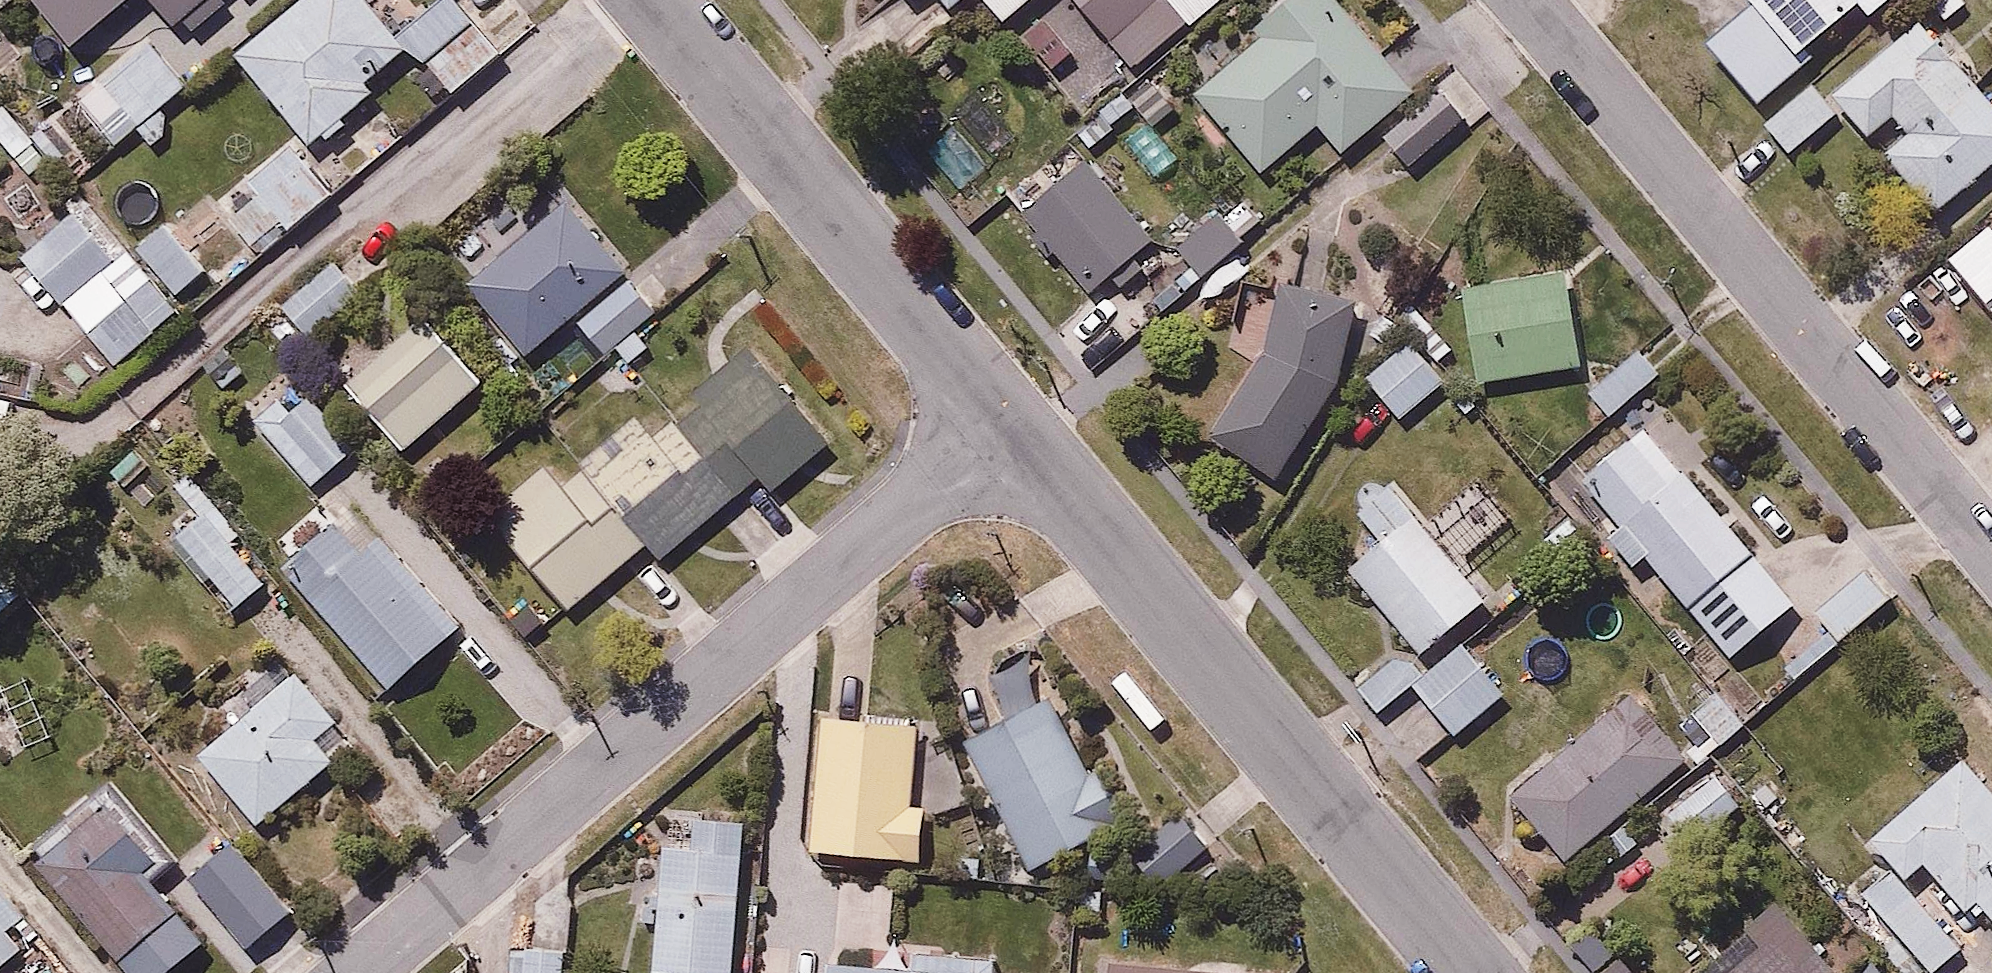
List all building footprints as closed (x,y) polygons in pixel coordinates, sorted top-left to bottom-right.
[(80,45),(133,0),(41,0),(80,45)] [(215,53),(258,16),(244,0),(170,0),(215,53)] [(383,0),(295,0),(239,48),(319,141),(425,50),(460,90),(508,49),(466,0),(448,0),(410,32),(383,0)] [(950,13),(965,0),(939,0),(950,13)] [(1005,22),(1032,0),(985,0),(1005,22)] [(1138,70),(1219,0),(1077,0),(1138,70)] [(1423,85),(1349,0),(1279,0),(1260,17),(1273,32),(1201,95),(1268,172),(1325,122),(1349,150),(1423,85)] [(1752,6),(1805,50),(1859,3),(1870,18),(1892,0),(1748,0),(1752,6)] [(1805,50),(1752,6),(1708,44),(1757,106),(1812,59),(1805,50)] [(122,143),(204,68),(158,18),(76,93),(122,143)] [(1920,26),(1830,96),(1870,138),(1894,117),(1910,136),(1885,156),(1932,211),(1991,160),(1991,109),(1920,26)] [(1835,117),(1812,88),(1765,127),(1792,154),(1835,117)] [(1463,125),(1437,93),(1383,140),(1411,170),(1463,125)] [(334,189),(294,136),(222,190),(261,243),(334,189)] [(1167,250),(1087,146),(1018,199),(1098,302),(1167,250)] [(609,350),(667,297),(568,189),(470,278),(511,323),(487,344),(513,374),(577,315),(609,350)] [(1254,238),(1220,199),(1174,238),(1208,278),(1254,238)] [(125,254),(83,204),(23,253),(65,303),(125,254)] [(133,288),(156,317),(217,267),(174,213),(139,241),(160,266),(133,288)] [(1988,229),(1949,263),(1991,312),(1991,234),(1988,229)] [(301,346),(368,287),(341,256),(274,314),(301,346)] [(1578,267),(1465,278),(1475,377),(1588,365),(1578,267)] [(1358,297),(1274,286),(1261,353),(1207,435),(1279,483),(1347,379),(1358,297)] [(1407,418),(1451,377),(1438,363),(1462,341),(1424,299),(1399,323),(1412,338),(1370,377),(1407,418)] [(407,453),(493,375),(429,304),(379,348),(362,329),(325,362),(407,453)] [(700,389),(769,473),(784,492),(847,441),(763,338),(700,389)] [(1663,375),(1638,350),(1590,397),(1615,423),(1663,375)] [(304,383),(256,421),(313,492),(361,453),(304,383)] [(599,472),(651,536),(667,556),(769,473),(700,389),(599,472)] [(1801,602),(1648,424),(1583,481),(1623,528),(1609,540),(1632,567),(1646,555),(1735,659),(1801,602)] [(651,536),(599,472),(585,483),(562,454),(491,512),(567,605),(651,536)] [(1500,591),(1400,472),(1356,508),(1382,540),(1355,563),(1429,651),(1500,591)] [(192,521),(174,536),(235,610),(271,580),(187,477),(169,492),(192,521)] [(352,511),(285,571),(389,691),(461,627),(352,511)] [(1885,602),(1862,575),(1814,616),(1838,643),(1885,602)] [(1513,688),(1470,637),(1420,680),(1463,731),(1513,688)] [(1415,683),(1386,646),(1351,674),(1380,710),(1415,683)] [(345,711),(306,666),(206,751),(266,821),(340,758),(319,733),(345,711)] [(1700,753),(1641,682),(1519,783),(1578,854),(1700,753)] [(1090,768),(1049,693),(969,737),(1039,866),(1136,813),(1107,759),(1090,768)] [(921,720),(824,710),(810,848),(928,860),(934,801),(913,799),(921,720)] [(1751,797),(1724,764),(1674,806),(1701,838),(1751,797)] [(1961,764),(1873,841),(1895,866),(1859,898),(1925,972),(1941,972),(1968,949),(1912,886),(1927,872),(1974,924),(1982,917),(1991,928),(1991,799),(1961,764)] [(45,853),(142,972),(169,972),(207,942),(152,874),(167,862),(114,797),(45,853)] [(753,812),(687,809),(686,838),(662,836),(660,872),(644,871),(641,922),(662,923),(659,969),(733,972),(745,972),(753,812)] [(1213,840),(1187,812),(1143,853),(1169,880),(1213,840)] [(227,847),(191,884),(247,951),(290,915),(227,847)] [(32,940),(14,919),(24,910),(0,882),(0,968),(32,940)] [(1782,907),(1705,972),(1833,972),(1782,907)] [(567,942),(513,941),(513,972),(566,972),(567,942)] [(830,972),(1000,972),(1000,952),(912,950),(911,966),(830,964),(830,972)]
